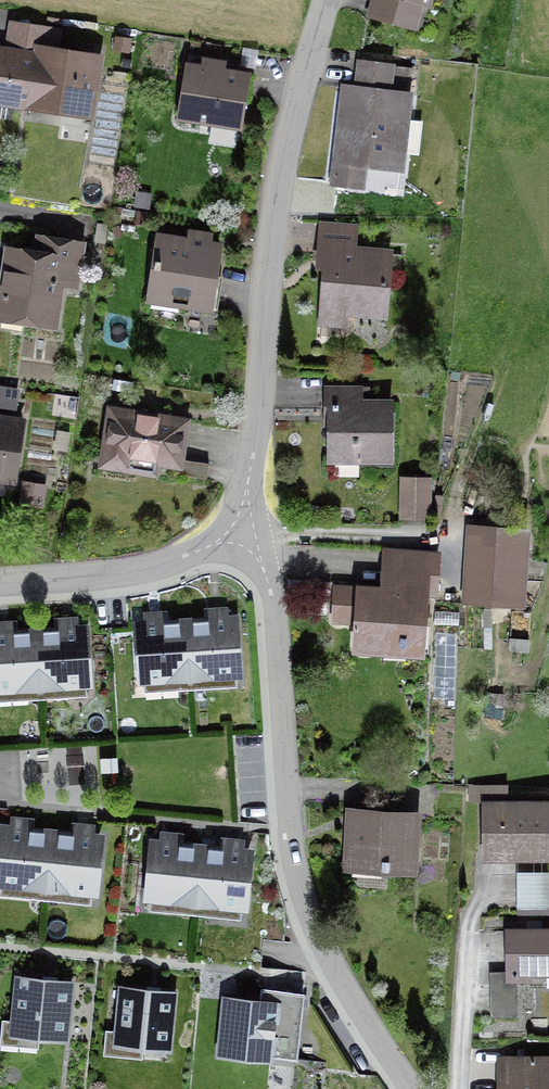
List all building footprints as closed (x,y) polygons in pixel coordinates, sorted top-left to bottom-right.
[(373,14),(431,33),(441,0),(377,0),(373,14)] [(8,22),(0,69),(0,108),(98,122),(110,35),(8,22)] [(263,65),(191,53),(180,124),(252,135),(263,65)] [(425,66),(353,57),(337,182),(410,190),(425,66)] [(367,224),(324,220),(315,329),(360,333),(361,318),(401,321),(407,245),(365,242),(367,224)] [(89,237),(20,228),(3,328),(76,337),(89,237)] [(234,243),(161,232),(150,309),(222,320),(234,243)] [(0,389),(0,404),(18,407),(21,392),(0,389)] [(408,402),(336,400),(335,465),(406,467),(408,402)] [(194,417),(113,406),(104,466),(186,478),(194,417)] [(0,415),(0,480),(19,483),(30,419),(0,415)] [(437,477),(403,476),(402,515),(437,515),(437,477)] [(548,525),(478,519),(471,602),(541,608),(548,525)] [(445,551),(393,548),(391,584),(364,582),(360,653),(440,657),(445,551)] [(195,615),(199,686),(250,683),(246,612),(195,615)] [(195,615),(139,617),(143,688),(199,686),(195,615)] [(99,616),(44,619),(49,695),(104,692),(99,616)] [(49,695),(44,619),(0,622),(0,698),(49,695)] [(487,799),(486,862),(548,862),(548,800),(487,799)] [(430,813),(346,808),(343,870),(426,875),(430,813)] [(51,894),(58,824),(4,819),(0,871),(0,890),(51,894)] [(112,830),(58,824),(51,894),(106,900),(112,830)] [(210,843),(155,838),(149,905),(203,910),(210,843)] [(210,843),(203,910),(258,915),(263,847),(210,843)] [(518,871),(517,909),(548,910),(548,871),(518,871)] [(511,929),(511,974),(548,974),(548,929),(511,929)] [(81,980),(19,973),(14,1034),(75,1039),(81,980)] [(181,992),(125,986),(118,1046),(174,1052),(181,992)] [(291,998),(229,994),(224,1052),(285,1058),(291,998)] [(504,1055),(503,1088),(548,1088),(548,1056),(504,1055)]
